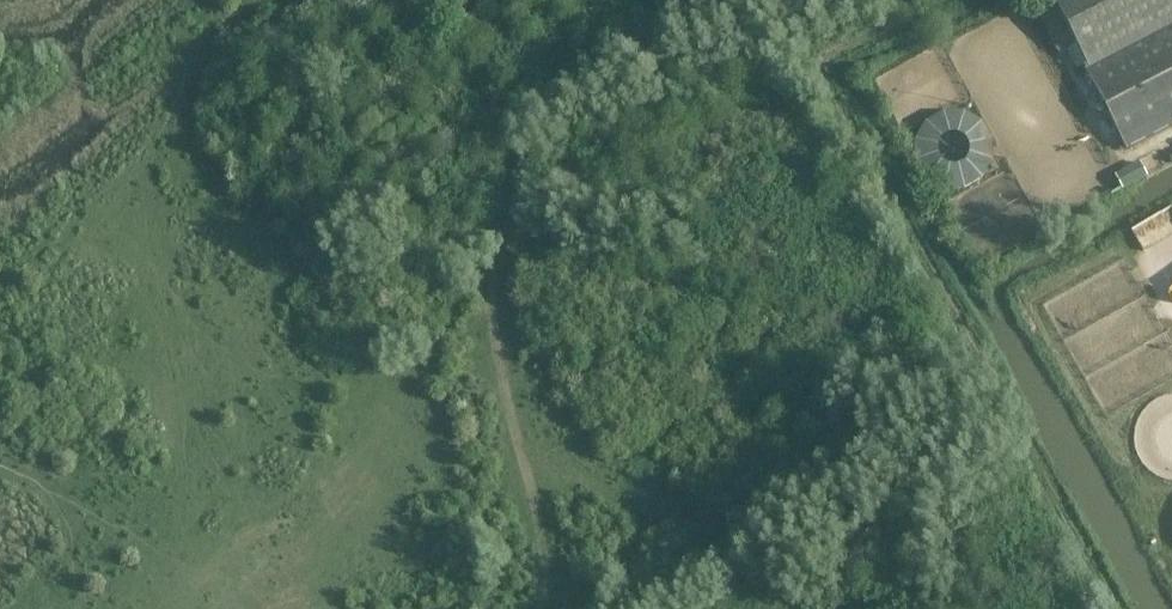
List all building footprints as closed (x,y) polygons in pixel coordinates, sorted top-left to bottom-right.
[(1127,150),(1171,127),(1171,0),(1050,0),(1127,150)] [(909,132),(942,197),(1005,164),(971,100),(909,132)]
